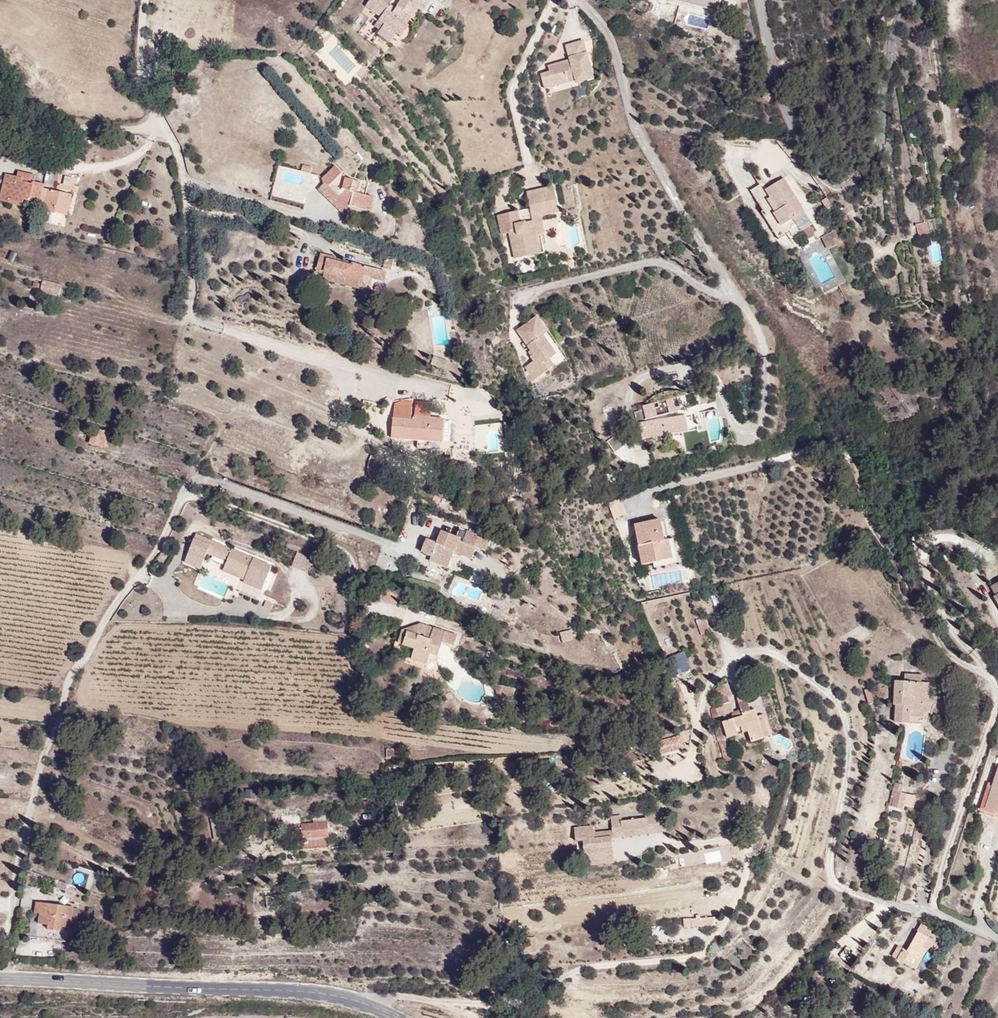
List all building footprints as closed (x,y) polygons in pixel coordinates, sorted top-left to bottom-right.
[(357,20),(396,49),(433,0),(373,0),(357,20)] [(725,9),(727,0),(689,0),(725,9)] [(593,79),(584,42),(568,47),(571,61),(549,67),(551,72),(541,75),(544,90),(576,81),(577,84),(593,79)] [(322,180),(323,186),(318,191),(344,218),(352,210),(372,216),(375,200),(358,195),(360,184),(346,181),(340,194),(331,188),(343,176),(336,167),(322,180)] [(5,176),(0,197),(0,203),(68,219),(72,195),(35,185),(36,177),(18,173),(16,178),(5,176)] [(806,213),(781,176),(763,189),(769,199),(767,201),(774,215),(773,216),(782,229),(806,213)] [(561,212),(555,186),(528,194),(534,222),(520,225),(517,213),(499,217),(503,236),(511,235),(517,261),(541,255),(539,244),(544,242),(543,236),(546,235),(542,217),(561,212)] [(928,220),(916,222),(918,233),(929,231),(928,220)] [(811,224),(801,230),(807,238),(816,232),(811,224)] [(836,229),(821,235),(825,246),(841,239),(836,229)] [(385,273),(320,253),(316,280),(381,294),(385,273)] [(385,256),(383,266),(391,268),(393,257),(385,256)] [(67,285),(44,279),(44,291),(65,298),(67,285)] [(562,374),(538,310),(513,331),(532,384),(562,374)] [(434,354),(431,361),(445,367),(448,360),(434,354)] [(679,400),(642,410),(645,424),(638,427),(643,447),(690,438),(686,415),(682,417),(679,400)] [(447,450),(454,421),(400,403),(394,441),(447,450)] [(474,434),(477,434),(478,450),(499,448),(497,424),(473,426),(474,434)] [(109,451),(115,435),(96,428),(91,442),(109,451)] [(606,439),(613,451),(627,442),(619,431),(606,439)] [(614,518),(626,513),(621,499),(608,504),(614,518)] [(681,568),(664,512),(623,521),(644,572),(681,568)] [(476,565),(498,538),(454,532),(429,535),(425,550),(442,577),(476,565)] [(278,564),(202,533),(184,569),(277,605),(278,564)] [(315,559),(299,553),(294,565),(310,572),(315,559)] [(997,601),(997,578),(990,582),(997,601)] [(404,591),(387,585),(381,600),(398,606),(404,591)] [(710,631),(706,616),(696,619),(700,634),(710,631)] [(467,635),(414,623),(402,661),(440,678),(467,635)] [(562,642),(576,638),(573,627),(559,631),(562,642)] [(673,676),(692,666),(684,649),(665,658),(673,676)] [(935,684),(889,680),(892,732),(926,738),(935,684)] [(770,748),(750,693),(722,709),(725,738),(749,752),(770,748)] [(997,813),(997,764),(997,763),(993,782),(986,780),(980,809),(997,813)] [(912,807),(915,786),(894,782),(890,803),(912,807)] [(255,787),(243,787),(243,798),(255,798),(255,787)] [(891,806),(891,818),(902,818),(902,806),(891,806)] [(616,860),(613,838),(664,831),(662,812),(611,818),(612,828),(594,830),(593,823),(574,826),(575,840),(582,839),(586,864),(616,860)] [(328,819),(300,821),(302,848),(326,846),(326,834),(329,834),(328,819)] [(79,910),(39,903),(31,929),(71,934),(79,910)] [(684,926),(716,924),(716,915),(683,917),(684,926)] [(860,921),(860,938),(871,938),(870,920),(860,921)] [(920,923),(908,949),(897,944),(891,956),(920,970),(938,932),(920,923)]
